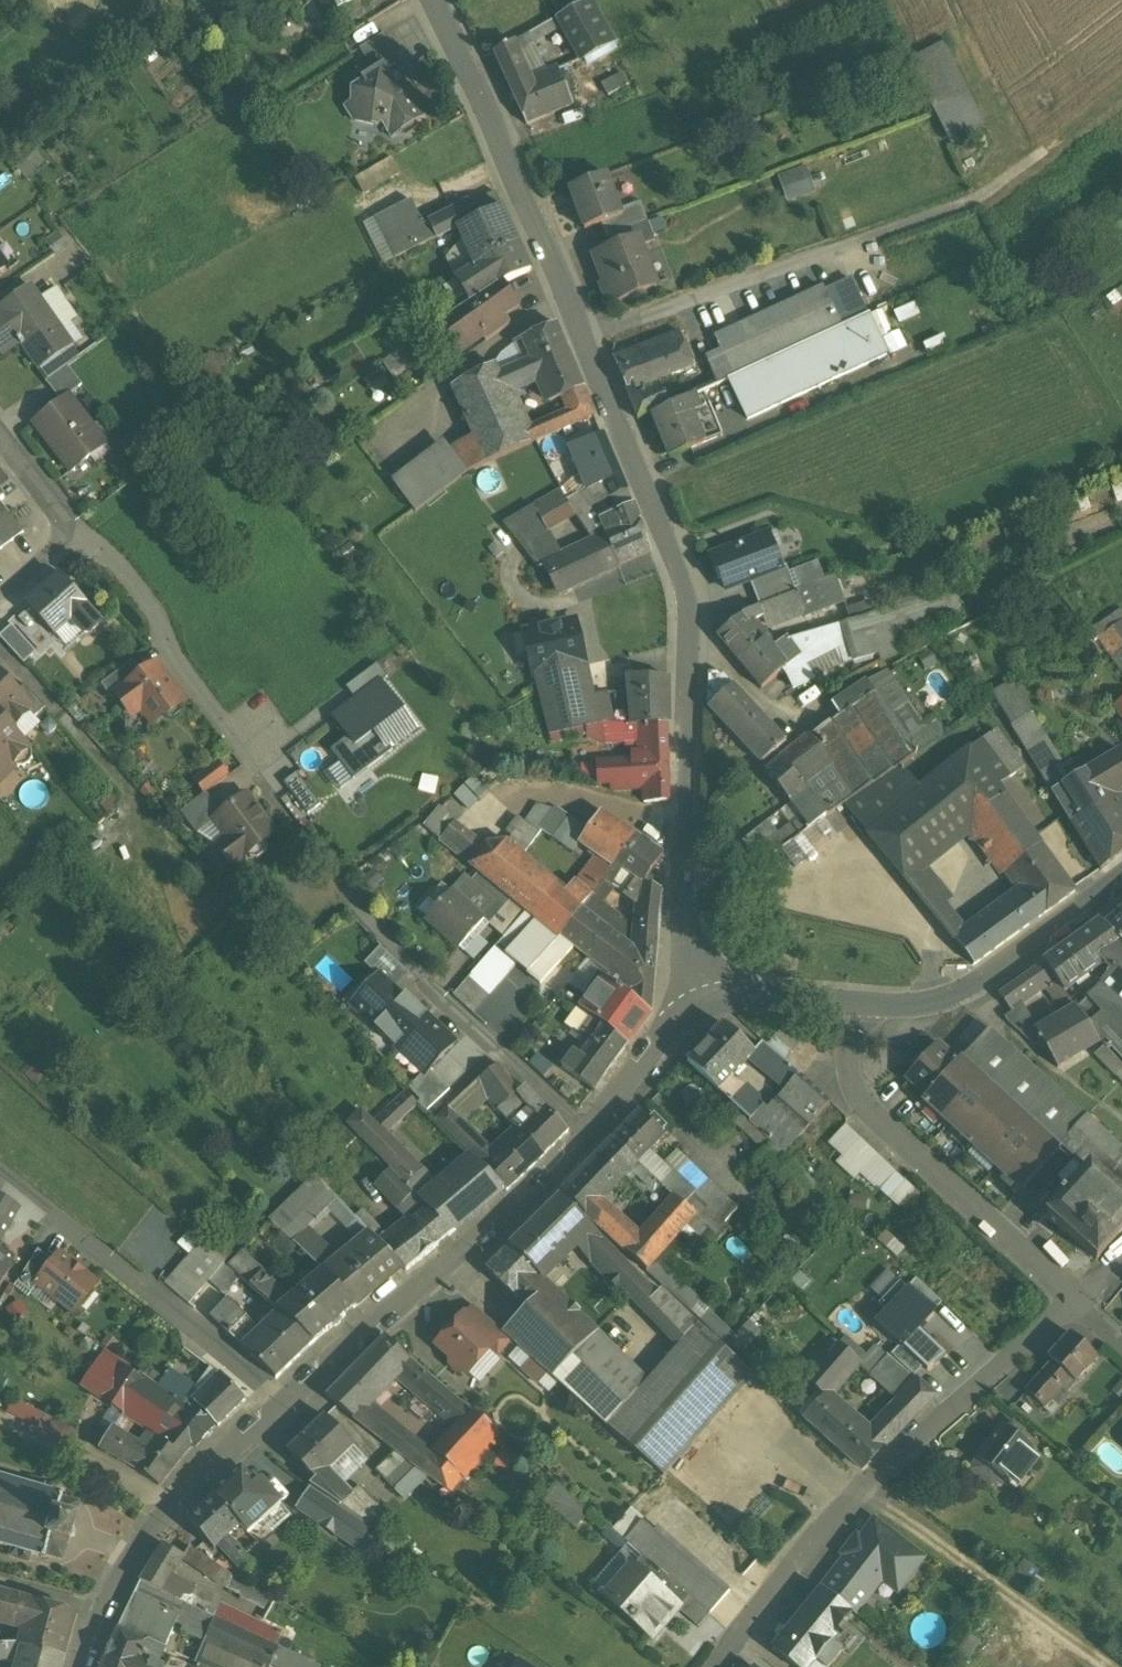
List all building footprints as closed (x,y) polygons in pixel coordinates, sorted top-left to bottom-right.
[(330,16),(357,0),(320,0),(330,16)] [(590,1),(560,18),(584,62),(614,45),(590,1)] [(386,33),(360,50),(374,71),(383,66),(391,79),(398,75),(408,68),(386,33)] [(548,74),(529,36),(514,44),(524,63),(519,66),(526,84),(548,74)] [(944,43),(910,61),(951,145),(986,127),(944,43)] [(514,44),(495,55),(503,71),(518,64),(519,66),(524,63),(514,44)] [(518,64),(503,71),(527,125),(572,105),(556,70),(548,74),(526,84),(519,66),(518,64)] [(391,79),(383,66),(374,71),(362,79),(364,83),(351,91),(350,105),(345,108),(353,122),(377,128),(383,124),(392,139),(425,118),(398,75),(391,79)] [(621,73),(602,83),(608,96),(627,85),(621,73)] [(392,157),(357,178),(363,193),(401,172),(392,157)] [(806,169),(783,178),(791,199),(814,190),(806,169)] [(606,175),(569,189),(585,232),(601,226),(622,218),(620,211),(606,175)] [(495,193),(470,204),(476,220),(502,207),(495,193)] [(470,204),(461,208),(457,198),(448,202),(453,213),(430,223),(428,216),(420,219),(411,200),(376,217),(395,259),(422,245),(456,230),(476,220),(470,204)] [(640,204),(620,211),(622,218),(601,226),(606,238),(647,223),(640,204)] [(476,220),(456,230),(475,268),(503,251),(518,244),(502,207),(476,220)] [(647,223),(606,238),(611,252),(638,242),(640,248),(655,243),(647,223)] [(58,234),(46,243),(53,254),(66,245),(58,234)] [(611,252),(594,258),(604,286),(601,288),(608,306),(655,288),(640,248),(638,242),(611,252)] [(475,268),(454,281),(470,305),(498,287),(531,271),(518,244),(503,251),(475,268)] [(851,282),(825,294),(841,328),(866,316),(851,282)] [(32,286),(0,309),(0,340),(13,331),(40,369),(78,342),(66,325),(62,328),(42,301),(32,286)] [(470,305),(440,324),(451,341),(456,338),(465,350),(482,338),(485,343),(510,326),(504,317),(514,310),(498,287),(470,305)] [(822,288),(714,338),(722,356),(733,378),(841,328),(825,294),(822,288)] [(75,318),(56,291),(42,301),(62,328),(66,325),(75,318)] [(733,378),(729,380),(748,421),(887,356),(868,316),(733,378)] [(557,325),(524,339),(532,360),(532,362),(566,347),(557,325)] [(679,332),(613,358),(626,390),(691,364),(679,332)] [(412,342),(400,351),(414,372),(427,363),(412,342)] [(584,389),(566,347),(532,362),(539,377),(550,404),(569,396),(584,389)] [(400,351),(382,363),(397,383),(414,372),(400,351)] [(722,356),(710,362),(713,370),(720,384),(729,380),(733,378),(722,356)] [(532,360),(499,375),(507,392),(539,377),(532,362),(532,360)] [(495,366),(452,388),(468,422),(511,402),(507,392),(499,375),(495,366)] [(67,367),(46,383),(61,403),(69,397),(82,386),(67,367)] [(373,393),(389,383),(379,368),(363,377),(373,393)] [(713,370),(663,391),(670,406),(669,407),(695,396),(720,384),(713,370)] [(657,387),(630,399),(639,420),(669,407),(670,406),(663,391),(663,390),(657,387)] [(584,389),(569,396),(575,411),(591,404),(584,389)] [(669,407),(651,416),(669,458),(705,443),(693,415),(702,411),(695,396),(669,407)] [(61,403),(35,422),(54,446),(52,448),(71,473),(91,458),(87,453),(102,442),(105,447),(106,446),(69,397),(61,403)] [(511,402),(468,422),(475,438),(487,465),(531,445),(525,433),(511,402)] [(575,411),(525,433),(531,445),(562,432),(596,416),(591,404),(575,411)] [(562,432),(537,443),(550,470),(568,463),(570,462),(569,450),(562,432)] [(604,436),(576,447),(593,489),(607,482),(608,486),(607,487),(608,489),(609,489),(614,498),(627,492),(604,436)] [(475,438),(448,450),(467,474),(487,465),(475,438)] [(447,451),(399,488),(416,512),(467,474),(447,451)] [(582,495),(568,463),(550,470),(562,493),(566,503),(566,504),(580,495),(582,495)] [(623,529),(607,537),(619,567),(652,552),(627,492),(614,498),(624,519),(619,521),(623,529)] [(562,493),(535,508),(544,523),(548,529),(574,515),(566,504),(566,503),(562,493)] [(580,495),(566,504),(574,515),(590,539),(605,533),(580,495)] [(9,513),(0,502),(0,520),(9,513)] [(535,508),(506,525),(517,539),(544,523),(535,508)] [(0,520),(0,525),(13,541),(24,533),(9,513),(0,520)] [(544,523),(517,539),(529,554),(554,540),(548,529),(544,523)] [(0,525),(0,547),(2,550),(13,541),(0,525)] [(607,536),(563,556),(554,540),(529,554),(540,569),(546,566),(561,595),(562,594),(562,595),(619,568),(618,567),(619,567),(607,537),(607,536)] [(762,538),(711,557),(719,580),(722,579),(726,591),(750,582),(781,570),(780,569),(773,550),(767,553),(762,538)] [(781,570),(750,582),(759,607),(795,590),(786,566),(780,569),(781,570)] [(62,576),(30,605),(57,636),(74,621),(90,607),(62,576)] [(836,579),(796,594),(802,611),(805,617),(845,601),(836,579)] [(796,594),(759,608),(763,617),(769,626),(802,611),(796,594)] [(868,604),(847,612),(850,623),(871,616),(873,616),(868,604)] [(105,624),(90,607),(74,621),(86,635),(93,635),(105,624)] [(759,608),(744,614),(750,622),(763,617),(759,608)] [(744,614),(718,635),(740,663),(766,641),(750,622),(744,614)] [(575,621),(524,633),(534,677),(584,666),(585,665),(575,621)] [(1113,629),(1121,642),(1121,622),(1113,629)] [(0,637),(0,638),(24,665),(37,653),(13,626),(0,637)] [(836,627),(782,643),(774,650),(788,667),(782,672),(787,677),(805,669),(801,663),(838,644),(836,627)] [(892,629),(873,634),(879,654),(882,663),(900,653),(892,629)] [(1098,639),(1117,664),(1121,660),(1121,642),(1113,629),(1098,639)] [(873,634),(847,642),(853,663),(879,654),(873,634)] [(766,641),(740,663),(762,688),(782,672),(788,667),(774,650),(766,641)] [(879,654),(853,663),(857,675),(882,663),(879,654)] [(133,661),(101,685),(112,700),(119,695),(118,694),(143,675),(133,661)] [(853,663),(813,679),(822,693),(857,675),(853,663)] [(186,701),(157,664),(143,675),(118,694),(119,695),(134,715),(144,707),(154,721),(164,714),(168,719),(175,719),(183,714),(183,708),(181,705),(186,701)] [(346,688),(356,701),(380,683),(388,678),(378,666),(346,688)] [(584,666),(534,677),(549,736),(586,728),(601,724),(611,725),(604,693),(590,696),(584,666)] [(805,669),(787,677),(791,688),(813,679),(805,669)] [(785,741),(722,674),(709,674),(708,707),(761,764),(785,741)] [(886,675),(880,680),(886,688),(892,684),(886,675)] [(670,679),(628,676),(632,726),(639,727),(666,725),(663,707),(668,705),(670,679)] [(0,678),(0,779),(14,766),(18,768),(24,768),(30,765),(33,759),(33,753),(29,748),(18,736),(17,732),(13,727),(29,712),(14,695),(15,694),(0,678)] [(813,679),(791,688),(792,689),(794,688),(810,699),(822,693),(813,679)] [(880,680),(870,686),(900,732),(910,725),(886,688),(880,680)] [(838,717),(809,737),(831,767),(805,789),(826,816),(844,804),(901,766),(916,756),(900,732),(870,686),(867,682),(831,704),(838,717)] [(356,701),(333,718),(349,739),(331,752),(353,782),(393,752),(391,749),(416,731),(380,683),(356,701)] [(45,709),(25,686),(15,694),(14,695),(29,712),(35,718),(45,709)] [(810,699),(794,688),(792,689),(774,703),(796,718),(810,699)] [(970,701),(961,708),(967,716),(976,710),(970,701)] [(1113,707),(1121,719),(1121,701),(1113,707)] [(1062,762),(1024,702),(1005,716),(1052,792),(1068,783),(1057,764),(1062,762)] [(936,720),(916,733),(910,725),(900,732),(916,756),(946,736),(936,720)] [(611,725),(601,724),(586,728),(588,738),(602,746),(638,743),(667,741),(666,725),(639,727),(632,726),(611,725)] [(993,732),(970,750),(998,788),(1021,770),(993,732)] [(809,737),(780,759),(805,789),(831,767),(809,737)] [(667,741),(638,743),(638,756),(635,757),(634,763),(634,789),(644,788),(643,802),(669,801),(667,741)] [(970,750),(900,805),(936,850),(972,822),(1004,797),(998,788),(970,750)] [(1083,774),(1102,801),(1113,794),(1121,788),(1121,753),(1120,751),(1083,774)] [(805,789),(780,759),(765,772),(790,802),(805,789)] [(634,763),(598,765),(599,782),(611,782),(611,790),(634,789),(634,763)] [(217,764),(196,780),(206,794),(227,778),(217,764)] [(901,766),(844,804),(867,832),(900,805),(920,789),(901,766)] [(1021,770),(998,788),(1004,797),(1029,830),(1054,810),(1024,769),(1021,770)] [(285,784),(308,816),(322,806),(298,774),(285,784)] [(1083,774),(1068,783),(1052,792),(1101,871),(1121,853),(1121,826),(1103,802),(1102,801),(1083,774)] [(469,810),(489,791),(474,775),(454,794),(469,810)] [(826,816),(805,789),(790,802),(802,819),(809,828),(826,816)] [(206,794),(181,813),(197,834),(215,821),(214,820),(222,814),(206,794)] [(1113,794),(1102,801),(1103,802),(1121,826),(1121,807),(1113,794)] [(222,814),(214,820),(215,821),(228,839),(217,847),(232,867),(248,855),(251,858),(258,858),(266,853),(267,845),(265,843),(276,834),(247,795),(222,814)] [(1004,797),(972,822),(1008,872),(1013,868),(1041,847),(1029,830),(1004,797)] [(790,802),(781,811),(791,824),(792,826),(802,819),(790,802)] [(936,850),(900,805),(867,832),(903,877),(919,864),(927,858),(933,853),(936,850)] [(537,806),(526,823),(537,832),(553,811),(537,806)] [(454,824),(439,810),(424,826),(440,841),(454,824)] [(634,835),(602,812),(582,840),(614,863),(615,863),(634,835)] [(526,823),(518,818),(507,832),(512,836),(507,844),(520,855),(537,832),(526,823)] [(802,819),(792,826),(799,835),(809,828),(802,819)] [(769,820),(743,839),(752,852),(771,839),(778,833),(769,820)] [(485,847),(456,823),(455,822),(454,824),(440,841),(470,865),(485,847)] [(778,833),(771,839),(779,850),(781,849),(799,835),(792,826),(791,824),(778,833)] [(663,855),(634,835),(615,863),(621,867),(640,881),(643,882),(643,883),(648,875),(663,855)] [(771,839),(752,852),(761,864),(779,850),(771,839)] [(507,844),(506,842),(485,845),(485,847),(470,865),(468,866),(478,874),(509,900),(524,912),(557,939),(560,935),(581,908),(580,907),(564,895),(566,893),(520,855),(507,844)] [(1041,847),(1013,868),(1019,876),(1014,880),(1023,894),(1026,897),(1014,906),(1029,926),(1075,892),(1041,847)] [(779,850),(761,864),(759,873),(778,875),(781,849),(779,850)] [(933,853),(927,858),(931,862),(936,857),(933,853)] [(927,858),(919,864),(924,871),(932,864),(931,862),(927,858)] [(614,863),(606,874),(613,879),(614,878),(621,867),(615,863),(614,863)] [(924,871),(919,864),(903,877),(917,894),(933,882),(924,871)] [(640,881),(621,867),(614,878),(617,881),(616,883),(626,891),(625,891),(631,895),(640,881)] [(589,870),(577,885),(590,895),(601,879),(589,870)] [(465,874),(451,890),(484,919),(489,923),(509,900),(478,874),(473,880),(465,874)] [(613,879),(606,874),(601,879),(590,895),(601,904),(616,883),(617,881),(614,878),(613,879)] [(650,876),(648,875),(644,882),(651,887),(652,885),(650,876)] [(933,882),(917,894),(931,913),(943,903),(950,898),(935,879),(933,882)] [(640,881),(631,895),(643,903),(643,882),(640,881)] [(641,916),(638,953),(633,998),(651,1014),(662,891),(660,892),(651,887),(644,882),(643,883),(643,882),(643,903),(641,915),(641,916)] [(577,885),(574,883),(566,893),(564,895),(580,907),(590,895),(577,885)] [(484,919),(451,890),(426,919),(459,947),(484,919)] [(634,916),(626,925),(601,904),(590,895),(580,907),(581,908),(628,945),(638,953),(641,916),(634,916)] [(509,900),(489,923),(504,936),(524,912),(509,900)] [(968,933),(943,903),(931,913),(974,965),(1029,926),(1014,906),(1011,902),(968,933)] [(628,945),(581,908),(560,935),(572,945),(588,957),(605,971),(611,975),(628,945)] [(1104,926),(1119,942),(1121,945),(1121,910),(1104,926)] [(557,939),(524,912),(504,936),(470,974),(490,992),(514,964),(539,983),(572,945),(560,935),(557,939)] [(1101,923),(1043,963),(1056,982),(1063,992),(1104,962),(1100,957),(1119,942),(1104,926),(1101,923)] [(1119,942),(1100,957),(1104,962),(1111,972),(1102,982),(1104,985),(1121,1001),(1121,945),(1119,942)] [(628,945),(611,975),(608,978),(633,998),(638,953),(628,945)] [(381,948),(366,965),(376,974),(395,991),(411,975),(381,948)] [(588,957),(567,984),(585,998),(605,971),(588,957)] [(1043,963),(1024,976),(1033,990),(1047,988),(1056,982),(1043,963)] [(585,998),(578,1008),(590,1017),(627,1044),(651,1014),(633,998),(608,978),(611,975),(605,971),(585,998)] [(376,974),(348,1004),(370,1024),(392,1044),(423,1010),(406,994),(402,998),(395,991),(376,974)] [(490,992),(470,974),(453,994),(473,1012),(490,992)] [(1024,976),(997,994),(1007,1007),(1009,1006),(1017,1001),(1033,990),(1024,976)] [(1063,992),(1056,982),(1047,988),(1061,1008),(1070,1002),(1063,992)] [(1074,1007),(1075,1008),(1096,1038),(1100,1042),(1110,1050),(1109,1051),(1121,1064),(1121,1001),(1104,985),(1074,1007)] [(1017,1001),(1009,1006),(1013,1011),(1021,1005),(1017,1001)] [(1070,1002),(1061,1008),(1065,1014),(1075,1008),(1074,1007),(1070,1002)] [(1013,1011),(1007,1015),(1010,1023),(1037,1045),(1042,1042),(1035,1031),(1039,1029),(1021,1005),(1013,1011)] [(1039,1029),(1035,1031),(1042,1042),(1057,1068),(1098,1043),(1096,1038),(1075,1008),(1065,1014),(1039,1029)] [(423,1010),(392,1044),(423,1073),(429,1067),(432,1069),(457,1042),(454,1039),(423,1010)] [(627,1044),(590,1017),(579,1033),(583,1036),(572,1051),(593,1067),(604,1075),(627,1044)] [(754,1054),(723,1025),(690,1060),(687,1064),(717,1092),(729,1080),(752,1058),(755,1055),(754,1054)] [(781,1030),(765,1048),(778,1058),(784,1063),(799,1044),(781,1030)] [(1087,1118),(991,1030),(963,1061),(962,1060),(959,1063),(927,1097),(925,1100),(1022,1188),(1062,1145),(1087,1118)] [(937,1043),(906,1077),(927,1097),(959,1063),(937,1043)] [(765,1048),(762,1045),(754,1054),(755,1055),(752,1058),(767,1070),(778,1058),(765,1048)] [(593,1067),(572,1051),(560,1066),(582,1082),(593,1067)] [(784,1063),(778,1058),(767,1070),(787,1087),(788,1087),(799,1076),(784,1063)] [(496,1064),(447,1110),(461,1122),(487,1097),(497,1110),(506,1104),(512,1099),(518,1094),(519,1093),(496,1064)] [(409,1088),(431,1107),(450,1086),(432,1069),(429,1067),(423,1073),(409,1088)] [(604,1075),(593,1067),(582,1082),(592,1090),(604,1075)] [(787,1087),(778,1097),(777,1096),(766,1109),(764,1107),(749,1122),(772,1144),(783,1154),(830,1104),(799,1076),(788,1087),(787,1087)] [(729,1080),(717,1092),(729,1103),(744,1088),(743,1087),(738,1089),(729,1080)] [(545,1107),(526,1087),(519,1093),(518,1094),(523,1100),(522,1101),(529,1109),(535,1116),(545,1107)] [(744,1088),(729,1103),(749,1122),(764,1107),(744,1088)] [(406,1093),(372,1125),(383,1136),(418,1104),(406,1093)] [(523,1100),(518,1094),(512,1099),(517,1105),(522,1101),(523,1100)] [(517,1105),(512,1099),(506,1104),(514,1114),(520,1109),(517,1105)] [(514,1114),(506,1104),(497,1110),(507,1120),(514,1114)] [(528,1123),(519,1131),(543,1156),(568,1132),(545,1107),(535,1116),(528,1123)] [(535,1116),(529,1109),(522,1116),(528,1123),(535,1116)] [(493,1157),(461,1122),(447,1110),(436,1121),(482,1167),(493,1157)] [(639,1112),(611,1140),(637,1165),(646,1155),(664,1136),(648,1120),(639,1112)] [(361,1113),(349,1126),(408,1184),(420,1172),(383,1136),(372,1125),(361,1113)] [(665,1128),(653,1115),(648,1120),(660,1133),(665,1128)] [(1087,1118),(1062,1145),(1114,1192),(1121,1184),(1121,1150),(1087,1118)] [(356,1138),(341,1123),(333,1132),(347,1147),(356,1138)] [(895,1173),(845,1127),(829,1145),(842,1157),(861,1174),(879,1191),(880,1190),(895,1173)] [(493,1157),(482,1167),(506,1191),(543,1156),(519,1131),(493,1157)] [(378,1160),(356,1138),(347,1147),(344,1150),(366,1172),(378,1160)] [(637,1165),(611,1140),(575,1177),(601,1202),(631,1171),(637,1165)] [(783,1154),(772,1144),(757,1159),(796,1197),(811,1180),(783,1154)] [(705,1180),(676,1153),(665,1166),(671,1172),(672,1171),(695,1192),(705,1180)] [(663,1167),(652,1156),(650,1159),(646,1155),(637,1165),(655,1182),(668,1193),(674,1198),(682,1206),(695,1192),(672,1171),(671,1172),(665,1166),(663,1167)] [(861,1174),(842,1157),(837,1163),(855,1180),(861,1174)] [(471,1158),(421,1202),(428,1209),(451,1233),(503,1190),(471,1158)] [(427,1210),(378,1160),(366,1172),(400,1207),(414,1222),(427,1210)] [(655,1182),(637,1165),(631,1171),(637,1177),(631,1183),(644,1195),(656,1183),(655,1182)] [(895,1173),(880,1190),(889,1198),(904,1181),(895,1173)] [(316,1177),(271,1223),(293,1243),(307,1229),(337,1200),(316,1177)] [(575,1177),(560,1192),(587,1217),(601,1202),(575,1177)] [(695,1192),(682,1206),(695,1217),(700,1222),(723,1196),(705,1180),(695,1192)] [(644,1195),(640,1199),(652,1210),(663,1199),(668,1193),(655,1182),(656,1183),(644,1195)] [(1065,1197),(1063,1195),(1059,1200),(1061,1202),(1047,1218),(1062,1231),(1086,1204),(1071,1190),(1065,1197)] [(1096,1213),(1120,1235),(1121,1233),(1121,1199),(1114,1192),(1096,1213)] [(668,1193),(663,1199),(669,1204),(674,1198),(668,1193)] [(19,1207),(0,1196),(0,1243),(19,1207)] [(723,1196),(700,1222),(706,1228),(714,1235),(724,1224),(723,1223),(736,1208),(723,1196)] [(559,1198),(510,1246),(539,1275),(574,1239),(596,1262),(610,1249),(587,1225),(559,1198)] [(669,1204),(640,1236),(601,1202),(587,1217),(647,1271),(656,1260),(687,1225),(695,1217),(682,1206),(674,1198),(669,1204)] [(1086,1204),(1062,1231),(1096,1262),(1120,1235),(1096,1213),(1086,1204)] [(414,1222),(389,1241),(384,1236),(377,1242),(402,1269),(405,1272),(418,1260),(419,1262),(434,1249),(433,1248),(451,1233),(428,1209),(427,1210),(414,1222)] [(384,1236),(362,1212),(355,1219),(373,1238),(377,1242),(384,1236)] [(700,1222),(695,1217),(687,1225),(699,1236),(706,1228),(700,1222)] [(338,1258),(307,1229),(293,1243),(321,1270),(322,1270),(338,1258)] [(895,1238),(886,1229),(877,1239),(886,1247),(895,1238)] [(1096,1262),(1062,1231),(1046,1249),(1080,1280),(1096,1262)] [(373,1238),(343,1262),(338,1258),(322,1270),(354,1307),(402,1269),(377,1242),(373,1238)] [(17,1258),(10,1253),(9,1249),(4,1246),(0,1247),(0,1286),(17,1258)] [(223,1266),(201,1246),(166,1285),(188,1305),(210,1281),(223,1266)] [(539,1275),(510,1246),(486,1270),(517,1301),(540,1277),(541,1277),(539,1275)] [(610,1249),(596,1262),(642,1311),(655,1296),(610,1249)] [(54,1264),(38,1251),(18,1283),(31,1294),(38,1285),(54,1264)] [(54,1264),(38,1285),(73,1312),(96,1284),(84,1274),(85,1272),(72,1262),(71,1264),(61,1256),(54,1264)] [(701,1301),(656,1260),(647,1271),(691,1311),(701,1301)] [(223,1266),(210,1281),(221,1291),(236,1275),(228,1267),(226,1269),(223,1266)] [(312,1278),(308,1274),(302,1274),(295,1279),(294,1285),(298,1290),(286,1301),(276,1310),(281,1314),(313,1342),(325,1331),(326,1332),(344,1317),(343,1317),(354,1307),(322,1270),(321,1270),(312,1278)] [(285,1294),(260,1273),(249,1286),(276,1310),(286,1301),(282,1297),(285,1294)] [(597,1333),(540,1277),(517,1301),(526,1309),(502,1333),(531,1359),(548,1374),(552,1378),(597,1333)] [(911,1292),(933,1314),(942,1304),(917,1279),(908,1289),(911,1292)] [(889,1315),(911,1292),(908,1289),(901,1283),(879,1306),(889,1315)] [(655,1296),(642,1311),(653,1321),(672,1301),(660,1290),(655,1296)] [(924,1368),(929,1372),(945,1356),(918,1331),(934,1314),(933,1314),(911,1292),(889,1315),(879,1325),(902,1346),(924,1368)] [(263,1332),(227,1298),(209,1317),(245,1351),(263,1332)] [(672,1301),(653,1321),(678,1347),(698,1325),(672,1301)] [(486,1318),(472,1306),(463,1315),(477,1328),(486,1318)] [(313,1342),(281,1314),(263,1332),(245,1351),(276,1379),(313,1342)] [(463,1315),(437,1344),(451,1357),(450,1359),(450,1366),(459,1373),(466,1373),(488,1349),(493,1343),(477,1328),(463,1315)] [(502,1333),(486,1318),(477,1328),(493,1343),(488,1349),(497,1358),(512,1341),(502,1333)] [(749,1321),(728,1342),(740,1354),(760,1332),(749,1321)] [(647,1382),(607,1427),(662,1477),(751,1377),(698,1325),(678,1347),(647,1382)] [(597,1333),(552,1378),(607,1427),(647,1382),(597,1333)] [(1097,1358),(1070,1334),(1048,1359),(1052,1363),(1070,1379),(1061,1390),(1065,1394),(1066,1393),(1097,1358)] [(385,1338),(346,1377),(369,1401),(395,1375),(400,1379),(402,1378),(413,1387),(425,1373),(412,1362),(409,1361),(385,1338)] [(838,1345),(807,1381),(817,1390),(823,1395),(828,1399),(859,1363),(838,1345)] [(915,1377),(924,1368),(902,1346),(893,1356),(915,1377)] [(125,1365),(106,1352),(82,1385),(122,1413),(145,1381),(136,1375),(124,1367),(125,1365)] [(900,1403),(870,1435),(884,1447),(902,1429),(901,1428),(933,1396),(887,1358),(869,1375),(900,1403)] [(548,1374),(531,1359),(521,1370),(538,1385),(548,1374)] [(1052,1363),(1036,1381),(1054,1397),(1061,1390),(1070,1379),(1052,1363)] [(163,1379),(153,1372),(150,1377),(140,1370),(136,1375),(145,1381),(146,1380),(157,1388),(163,1379)] [(204,1396),(168,1371),(163,1379),(157,1388),(192,1411),(193,1410),(196,1403),(204,1396)] [(474,1415),(425,1373),(413,1387),(461,1429),(474,1415)] [(204,1396),(196,1403),(217,1426),(246,1400),(224,1377),(204,1396)] [(369,1401),(346,1377),(327,1396),(372,1432),(383,1418),(369,1401)] [(1036,1381),(1032,1378),(1022,1389),(1044,1409),(1052,1399),(1054,1397),(1036,1381)] [(157,1388),(146,1380),(145,1381),(122,1413),(158,1438),(166,1444),(192,1411),(157,1388)] [(807,1381),(788,1402),(798,1412),(817,1390),(807,1381)] [(1065,1394),(1061,1390),(1054,1397),(1052,1399),(1059,1405),(1068,1395),(1066,1393),(1065,1394)] [(828,1399),(823,1395),(804,1417),(838,1448),(858,1425),(828,1399)] [(1059,1405),(1052,1399),(1044,1409),(1051,1415),(1059,1405)] [(81,1436),(11,1403),(6,1414),(75,1447),(81,1436)] [(192,1411),(166,1444),(184,1457),(192,1446),(194,1449),(201,1441),(202,1442),(205,1439),(208,1438),(212,1434),(213,1430),(215,1427),(193,1410),(192,1411)] [(461,1429),(438,1454),(460,1474),(464,1478),(501,1438),(474,1415),(461,1429)] [(354,1446),(326,1416),(288,1451),(315,1480),(316,1481),(330,1469),(354,1446)] [(419,1447),(383,1418),(372,1432),(408,1461),(419,1447)] [(858,1425),(838,1448),(861,1469),(883,1447),(883,1448),(884,1447),(870,1435),(858,1425)] [(1002,1426),(977,1459),(1000,1477),(1008,1484),(1007,1485),(1009,1487),(1010,1486),(1015,1490),(1040,1459),(1030,1451),(1031,1449),(1017,1438),(1021,1433),(1012,1426),(1008,1431),(1002,1426)] [(139,1446),(113,1429),(100,1449),(125,1466),(127,1464),(134,1469),(147,1452),(139,1446)] [(147,1452),(134,1469),(159,1487),(184,1457),(166,1444),(158,1438),(147,1452)] [(354,1446),(330,1469),(342,1482),(361,1464),(363,1461),(362,1455),(354,1446)] [(433,1459),(419,1447),(408,1461),(448,1490),(460,1474),(438,1454),(433,1459)] [(394,1454),(376,1470),(393,1489),(412,1473),(394,1454)] [(1000,1477),(977,1459),(968,1470),(991,1488),(1000,1477)] [(342,1482),(330,1469),(316,1481),(315,1480),(310,1485),(338,1506),(352,1493),(351,1492),(342,1482)] [(242,1473),(215,1497),(241,1525),(248,1533),(259,1523),(268,1534),(290,1515),(260,1481),(254,1485),(244,1473),(244,1471),(242,1471),(242,1473)] [(426,1481),(412,1473),(393,1489),(402,1499),(413,1489),(415,1490),(426,1481)] [(0,1479),(0,1545),(12,1549),(10,1557),(20,1559),(20,1560),(28,1562),(31,1554),(45,1558),(45,1555),(47,1556),(47,1555),(58,1558),(57,1559),(59,1559),(60,1559),(61,1558),(62,1557),(63,1557),(63,1556),(63,1555),(66,1545),(67,1543),(69,1544),(76,1521),(73,1521),(74,1519),(73,1519),(76,1509),(77,1509),(77,1507),(77,1505),(75,1504),(74,1503),(73,1504),(63,1501),(63,1500),(62,1500),(62,1497),(48,1493),(51,1484),(42,1482),(33,1479),(30,1487),(0,1479)] [(1113,1493),(1121,1500),(1121,1481),(1113,1493)] [(360,1484),(351,1492),(352,1493),(338,1506),(368,1527),(378,1515),(373,1509),(378,1505),(360,1484)] [(351,1551),(368,1527),(338,1506),(310,1485),(293,1509),(351,1551)] [(591,1514),(557,1485),(543,1501),(576,1531),(591,1514)] [(241,1525),(215,1497),(188,1520),(213,1550),(241,1525)] [(642,1522),(625,1543),(637,1553),(655,1533),(642,1522)] [(876,1522),(821,1590),(850,1613),(853,1616),(892,1567),(908,1580),(924,1560),(876,1522)] [(726,1594),(655,1533),(637,1553),(688,1598),(708,1615),(726,1594)] [(162,1546),(140,1582),(162,1594),(173,1577),(185,1558),(162,1546)] [(253,1564),(241,1552),(231,1562),(244,1574),(253,1564)] [(642,1558),(606,1598),(653,1639),(678,1609),(688,1598),(642,1558)] [(1040,1571),(1024,1560),(1010,1580),(1026,1590),(1040,1571)] [(232,1577),(222,1569),(215,1580),(227,1587),(232,1577)] [(173,1577),(162,1594),(186,1607),(196,1589),(173,1577)] [(241,1582),(232,1577),(227,1587),(268,1613),(274,1600),(241,1582)] [(162,1594),(140,1582),(134,1597),(179,1616),(177,1620),(185,1624),(182,1630),(208,1642),(216,1622),(212,1620),(201,1614),(186,1607),(162,1594)] [(220,1602),(196,1589),(186,1607),(201,1614),(212,1620),(220,1603),(220,1602)] [(821,1590),(804,1611),(827,1631),(831,1635),(850,1613),(821,1590)] [(0,1593),(0,1618),(27,1625),(24,1638),(22,1647),(25,1648),(64,1659),(77,1615),(0,1593)] [(179,1616),(134,1597),(118,1630),(164,1650),(177,1620),(179,1616)] [(708,1615),(688,1598),(678,1609),(698,1626),(708,1615)] [(262,1624),(220,1603),(212,1620),(216,1622),(256,1639),(262,1624)] [(804,1611),(787,1632),(785,1630),(781,1629),(777,1634),(779,1639),(780,1640),(772,1650),(794,1666),(811,1666),(816,1661),(817,1660),(809,1653),(822,1637),(827,1631),(804,1611)] [(216,1622),(208,1642),(263,1666),(270,1666),(278,1650),(256,1639),(216,1622)] [(118,1630),(103,1666),(157,1666),(164,1650),(118,1630)] [(0,1634),(0,1647),(21,1647),(22,1647),(24,1638),(0,1634)] [(822,1637),(809,1653),(817,1660),(816,1661),(823,1666),(829,1666),(841,1652),(822,1637)] [(208,1642),(198,1664),(199,1664),(206,1666),(263,1666),(208,1642)] [(21,1662),(25,1648),(22,1647),(21,1647),(0,1647),(0,1662),(21,1662)] [(25,1648),(21,1662),(19,1666),(62,1666),(64,1659),(25,1648)] [(278,1650),(270,1666),(317,1666),(278,1650)] [(170,1658),(167,1666),(189,1666),(170,1658)]
